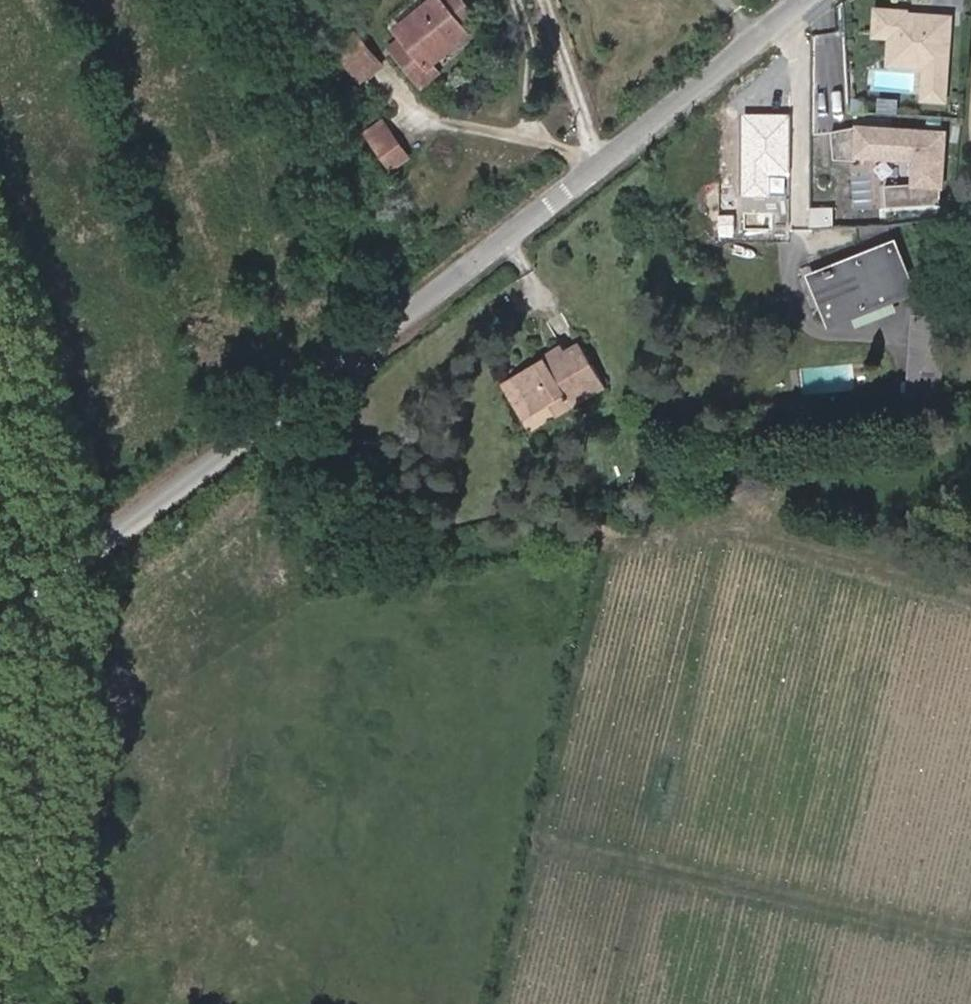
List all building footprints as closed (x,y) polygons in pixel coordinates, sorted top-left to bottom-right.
[(461,26),(454,17),(442,0),(420,0),(418,2),(423,12),(408,24),(416,38),(399,51),(385,61),(407,95),(423,82),(413,65),(461,26)] [(919,94),(940,95),(945,10),(901,8),(901,12),(890,11),(890,4),(871,3),(869,30),(886,31),(885,44),(922,46),(921,61),(919,94)] [(390,38),(399,51),(416,38),(408,24),(390,38)] [(325,57),(346,87),(366,73),(347,42),(325,57)] [(921,61),(922,46),(885,44),(884,59),(921,61)] [(855,105),(855,96),(844,95),(844,104),(855,105)] [(365,130),(394,168),(413,154),(384,116),(365,130)] [(940,127),(853,121),(831,126),(829,154),(852,156),(852,151),(910,154),(908,178),(880,180),(881,202),(935,198),(940,127)] [(370,178),(388,166),(375,146),(357,158),(370,178)] [(804,278),(822,324),(847,315),(883,300),(907,290),(889,244),(804,278)] [(888,311),(883,300),(847,315),(852,327),(888,311)] [(939,404),(944,320),(909,318),(907,398),(939,404)] [(553,339),(535,350),(540,361),(559,350),(553,339)] [(535,350),(502,369),(526,409),(558,392),(567,405),(591,390),(599,385),(578,348),(575,343),(559,350),(540,361),(535,350)] [(502,369),(492,375),(525,432),(567,405),(558,392),(526,409),(502,369)]
